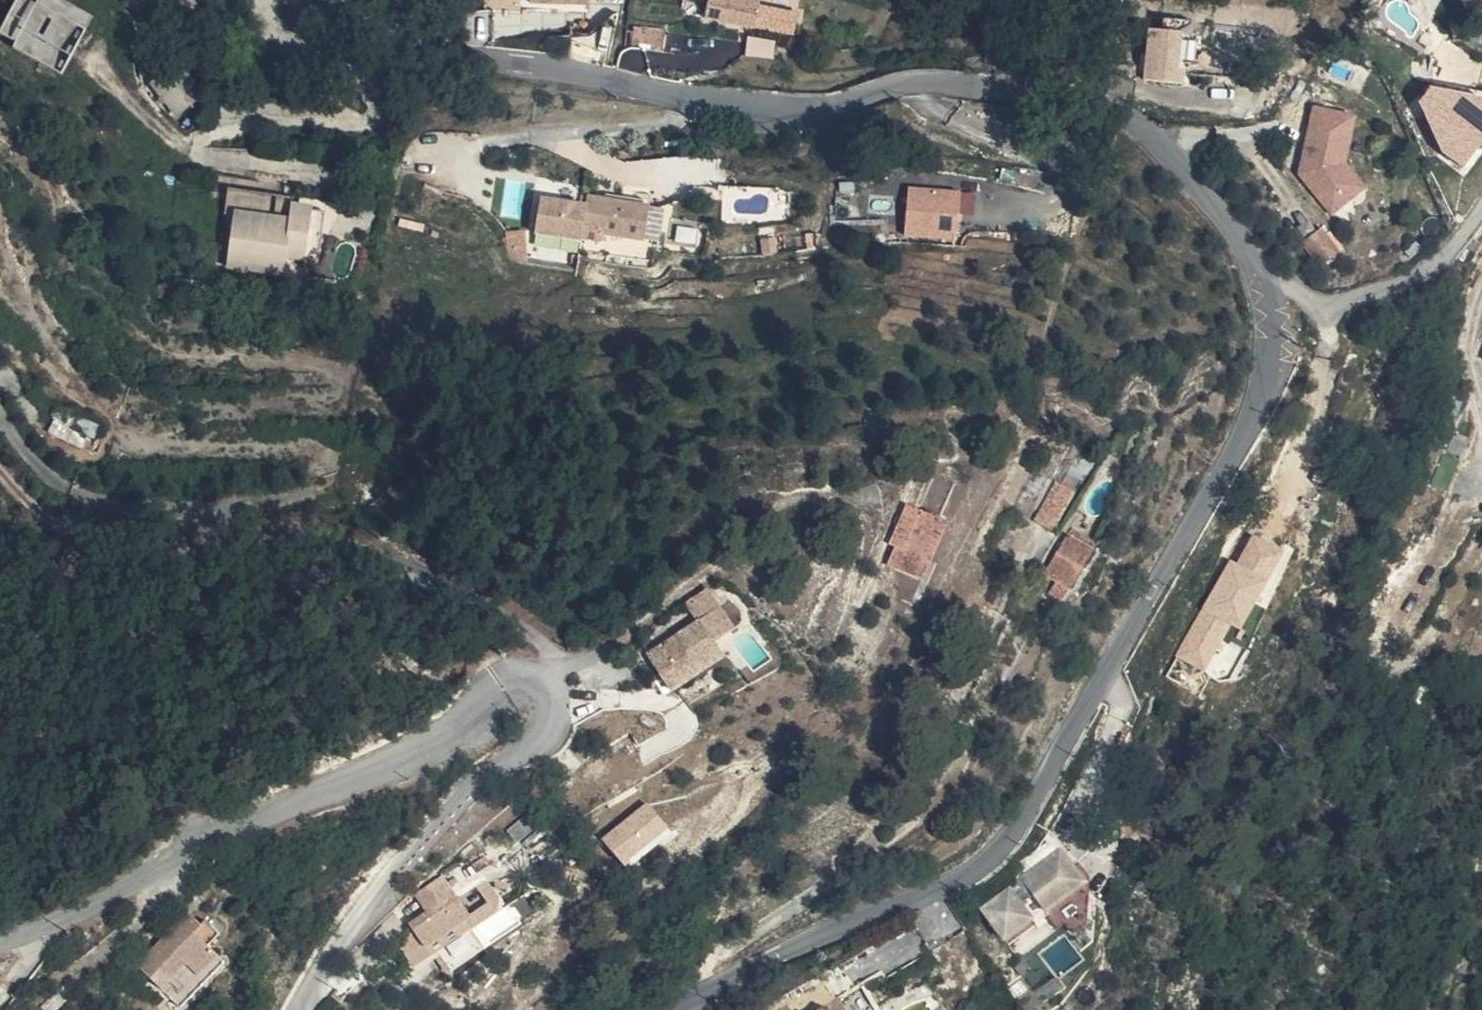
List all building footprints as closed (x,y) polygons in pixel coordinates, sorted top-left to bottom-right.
[(1,41),(71,68),(94,10),(68,0),(17,0),(1,41)] [(596,0),(540,0),(541,20),(596,17),(596,0)] [(686,10),(706,14),(709,0),(687,0),(686,10)] [(754,1),(733,1),(732,31),(779,33),(782,0),(754,0),(754,1)] [(990,18),(990,32),(998,32),(998,18),(990,18)] [(1144,78),(1181,83),(1188,32),(1151,26),(1144,78)] [(674,28),(639,27),(639,48),(673,50),(674,28)] [(748,53),(775,56),(777,39),(750,36),(748,53)] [(1465,86),(1457,97),(1433,82),(1410,117),(1473,159),(1481,145),(1481,97),(1465,86)] [(1345,186),(1363,145),(1325,130),(1301,190),(1327,232),(1361,211),(1345,186)] [(977,212),(977,187),(908,187),(908,236),(961,237),(961,212),(977,212)] [(608,203),(605,223),(664,226),(667,198),(609,191),(608,203)] [(604,227),(605,223),(608,203),(560,197),(556,232),(602,238),(604,227)] [(243,224),(301,229),(302,214),(303,204),(236,198),(234,223),(243,224)] [(298,264),(315,266),(320,216),(302,214),(301,229),(243,224),(239,274),(296,279),(298,264)] [(320,216),(315,266),(330,267),(334,218),(320,216)] [(662,234),(664,226),(605,223),(604,227),(662,234)] [(1323,244),(1297,260),(1311,281),(1336,265),(1323,244)] [(1077,480),(1058,470),(1043,496),(1060,506),(1077,480)] [(958,525),(927,506),(903,547),(918,557),(908,575),(924,584),(958,525)] [(1048,573),(1054,577),(1068,584),(1074,587),(1098,547),(1072,533),(1048,573)] [(1239,561),(1230,556),(1178,655),(1220,676),(1286,549),(1253,533),(1239,561)] [(1061,598),(1068,584),(1054,577),(1047,589),(1061,598)] [(714,640),(732,627),(708,590),(689,602),(700,619),(714,640)] [(714,640),(700,619),(650,656),(673,689),(722,653),(714,640)] [(651,800),(603,834),(625,865),(673,832),(651,800)] [(1049,914),(1088,885),(1066,854),(986,914),(1008,944),(1037,923),(1027,909),(1039,900),(1049,914)] [(460,886),(451,867),(427,879),(435,897),(460,886)] [(421,935),(472,911),(460,886),(435,897),(408,909),(413,918),(394,928),(406,953),(426,943),(421,935)] [(225,947),(216,938),(202,924),(208,918),(197,908),(171,935),(180,944),(168,955),(158,946),(143,962),(167,985),(193,961),(202,969),(225,947)] [(216,938),(230,925),(216,910),(208,918),(202,924),(216,938)] [(158,946),(168,955),(180,944),(171,935),(158,946)] [(233,955),(225,947),(202,969),(193,961),(167,985),(185,1002),(233,955)] [(1024,1007),(1026,1009),(1045,1009),(1036,998),(1024,1007)] [(835,999),(819,1009),(843,1009),(835,999)]
